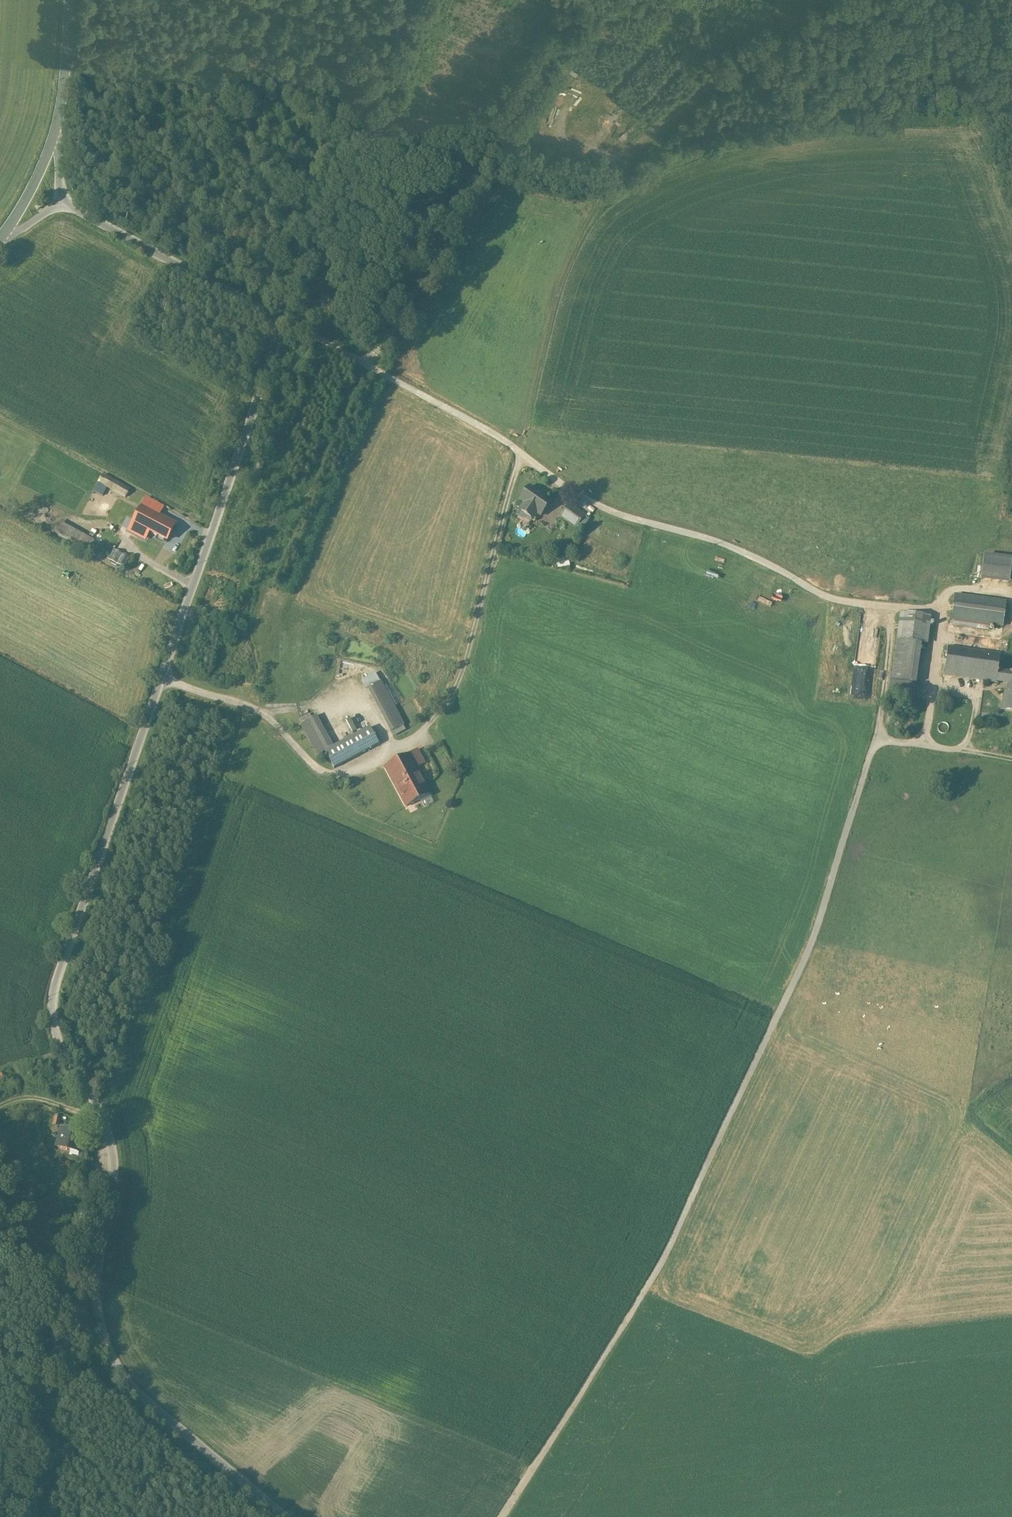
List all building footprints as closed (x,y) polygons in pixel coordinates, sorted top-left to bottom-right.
[(554,106),(550,126),(570,131),(579,90),(568,87),(563,108),(554,106)] [(187,336),(192,326),(181,321),(176,331),(187,336)] [(130,490),(105,476),(100,485),(125,499),(130,490)] [(549,501),(530,487),(520,502),(524,505),(520,511),(532,519),(536,514),(539,516),(549,501)] [(175,525),(158,516),(159,515),(144,506),(139,516),(153,524),(149,532),(166,541),(175,525)] [(584,517),(569,507),(561,518),(576,528),(584,517)] [(153,524),(139,516),(138,515),(130,530),(140,535),(144,529),(149,532),(153,524)] [(58,522),(53,533),(92,553),(98,542),(58,522)] [(112,550),(108,561),(122,566),(126,555),(112,550)] [(1011,559),(984,556),(981,579),(1008,583),(1011,559)] [(558,560),(558,568),(570,567),(569,560),(558,560)] [(1005,602),(955,595),(951,620),(1002,626),(1005,602)] [(931,617),(900,613),(896,641),(921,644),(921,642),(927,643),(931,617)] [(896,641),(891,681),(915,684),(921,644),(896,641)] [(1000,655),(948,647),(944,676),(996,683),(996,681),(1009,683),(1010,673),(997,671),(1000,656),(1000,655)] [(1011,671),(1010,673),(1009,683),(1008,692),(1005,692),(1002,709),(1011,710),(1011,671)] [(403,725),(380,681),(367,688),(367,689),(367,688),(391,732),(403,725)] [(316,715),(302,723),(318,755),(325,752),(325,751),(333,747),(316,715)] [(333,747),(325,751),(325,752),(334,768),(379,744),(370,727),(333,747)] [(408,755),(386,766),(407,806),(429,795),(408,755)] [(84,1135),(62,1130),(57,1148),(80,1153),(84,1135)]
